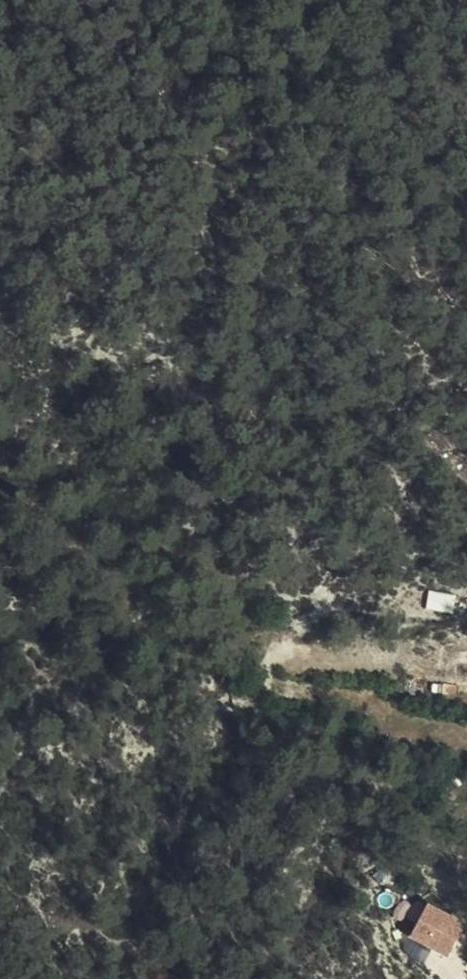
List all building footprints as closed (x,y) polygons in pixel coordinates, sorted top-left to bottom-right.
[(416,895),(397,927),(416,939),(434,949),(453,918),(416,895)] [(397,927),(389,941),(407,954),(416,939),(397,927)]
